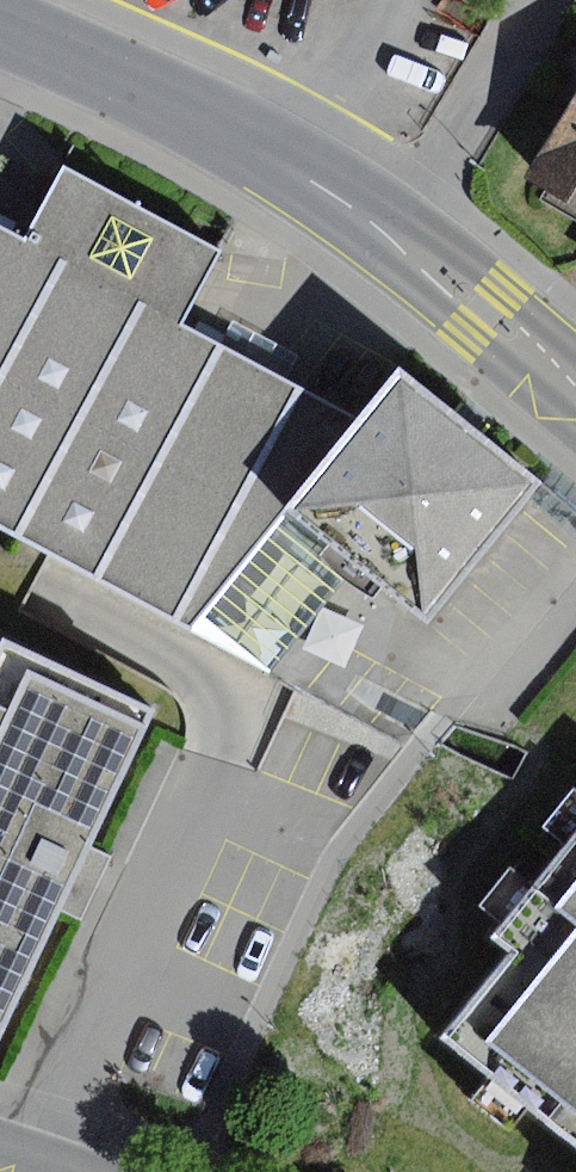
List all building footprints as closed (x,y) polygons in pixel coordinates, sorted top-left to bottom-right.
[(533,181),(575,205),(575,103),(533,181)] [(193,631),(205,618),(290,513),(364,423),(186,325),(224,251),(66,166),(27,240),(0,225),(0,529),(193,631)] [(401,377),(364,423),(290,513),(359,568),(432,629),(543,493),(401,377)] [(555,470),(543,485),(575,511),(575,487),(555,470)] [(290,513),(205,618),(274,673),(359,568),(290,513)] [(0,654),(0,1042),(157,712),(6,641),(0,654)] [(492,941),(514,958),(447,1041),(575,1144),(575,837),(492,941)]
